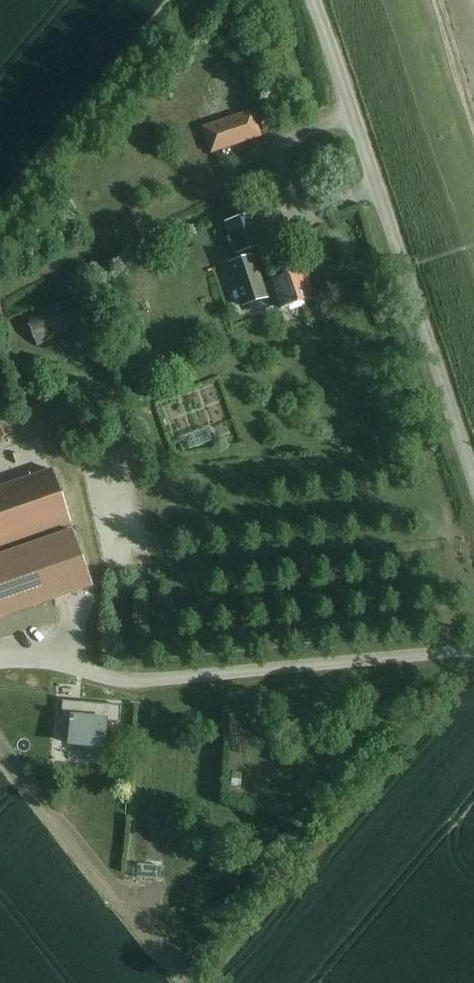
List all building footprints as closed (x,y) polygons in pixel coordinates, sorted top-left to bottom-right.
[(250,112),(203,128),(211,152),(258,135),(250,112)] [(248,216),(225,224),(235,254),(258,247),(248,216)] [(305,277),(326,274),(322,248),(301,251),(305,277)] [(302,271),(269,282),(260,285),(251,257),(224,266),(238,309),(265,300),(263,295),(272,292),(278,311),(281,310),(311,300),(302,271)] [(80,299),(26,321),(36,347),(91,325),(80,299)] [(0,488),(0,548),(67,524),(49,471),(0,488)] [(90,588),(70,531),(0,556),(0,620),(90,588)] [(119,706),(58,702),(56,733),(68,734),(67,746),(103,748),(105,723),(118,723),(119,706)] [(241,774),(231,774),(231,787),(240,787),(241,774)]
